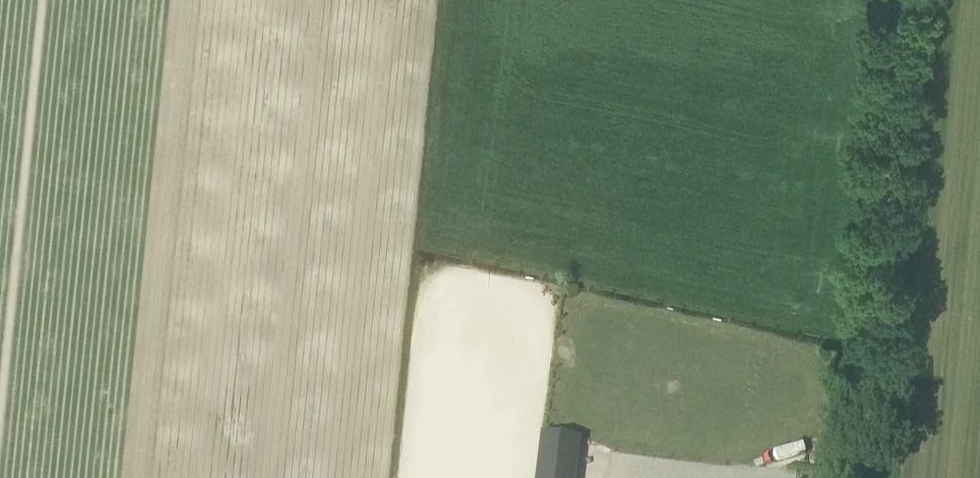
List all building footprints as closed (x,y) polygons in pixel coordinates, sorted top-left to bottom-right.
[(803,443),(772,452),(776,464),(807,455),(803,443)] [(579,463),(538,458),(536,477),(577,477),(579,463)]
